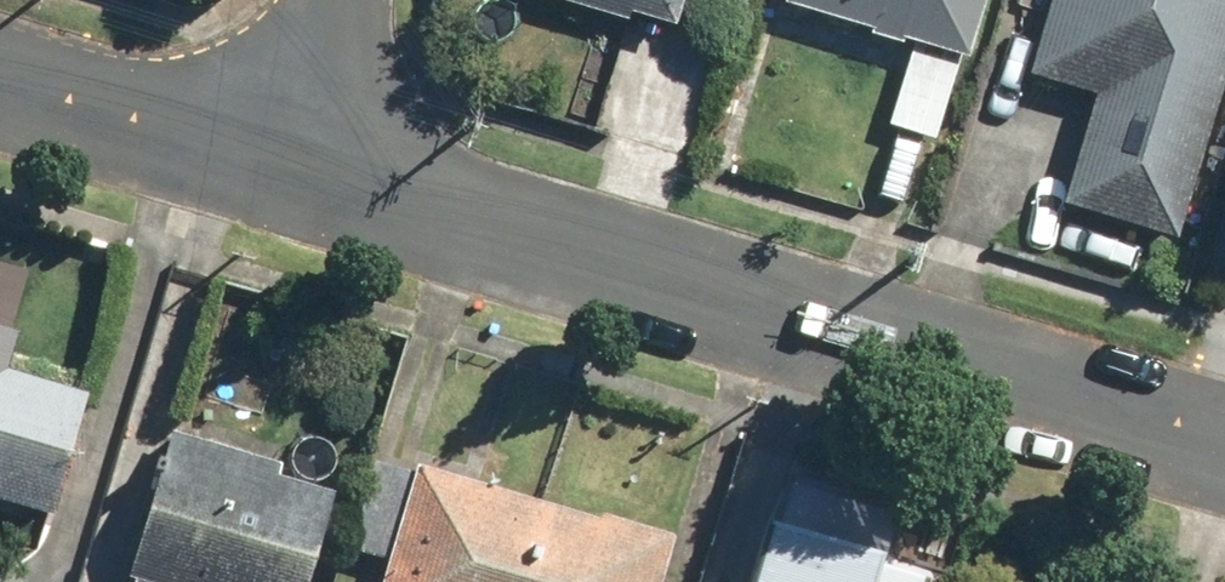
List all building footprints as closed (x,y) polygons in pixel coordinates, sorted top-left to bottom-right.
[(672,29),(681,0),(572,0),(672,29)] [(780,4),(906,41),(882,125),(930,139),(955,54),(966,58),(982,0),(781,0),(780,4)] [(1022,71),(1094,93),(1060,203),(1171,237),(1224,61),(1224,0),(1044,0),(1022,71)] [(0,365),(0,498),(56,515),(94,394),(0,365)] [(173,432),(130,571),(168,581),(305,581),(333,491),(275,473),(278,465),(173,432)] [(669,538),(415,462),(413,469),(373,456),(346,545),(388,558),(381,581),(655,581),(669,538)]
